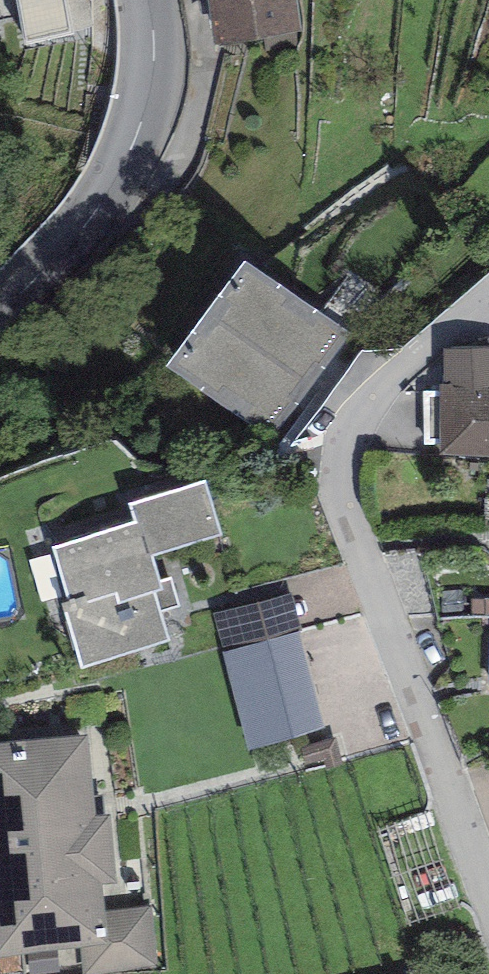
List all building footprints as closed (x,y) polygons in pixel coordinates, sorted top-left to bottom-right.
[(96,0),(19,0),(24,29),(100,21),(96,0)] [(217,49),(301,36),(295,0),(209,0),(217,49)] [(356,326),(249,238),(162,343),(268,431),(356,326)] [(444,335),(447,372),(439,371),(441,443),(488,446),(488,336),(444,335)] [(136,508),(53,531),(68,582),(62,584),(82,653),(169,628),(161,599),(180,594),(173,569),(162,572),(154,543),(220,525),(203,466),(130,487),(136,508)] [(216,605),(225,642),(299,623),(290,586),(216,605)] [(324,720),(299,623),(225,642),(249,738),(324,720)] [(0,726),(0,938),(80,931),(109,928),(107,906),(104,865),(116,864),(110,799),(97,800),(89,718),(0,726)] [(150,902),(107,906),(109,928),(80,931),(83,971),(156,965),(150,902)]
